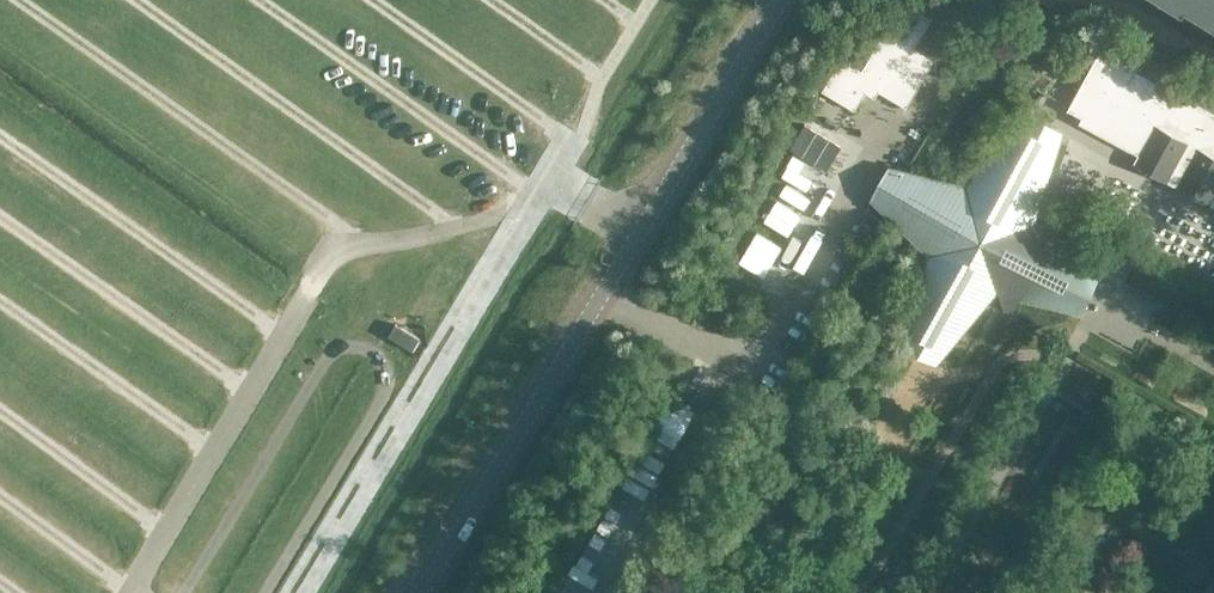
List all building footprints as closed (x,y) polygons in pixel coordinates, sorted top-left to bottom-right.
[(895,32),(887,28),(879,41),(874,37),(864,54),(869,57),(863,69),(842,57),(822,89),(855,109),(866,91),(875,96),(879,90),(907,106),(936,57),(956,52),(969,32),(916,0),(914,0),(895,32)] [(1183,14),(1186,10),(1213,27),(1213,0),(1160,0),(1183,14)] [(1068,112),(1143,145),(1136,161),(1170,176),(1189,136),(1155,121),(1172,82),(1097,48),(1068,112)] [(797,129),(805,116),(792,109),(785,123),(797,129)] [(821,175),(837,150),(800,128),(784,154),(821,175)] [(1177,183),(1211,199),(1213,193),(1213,152),(1197,144),(1177,183)]
